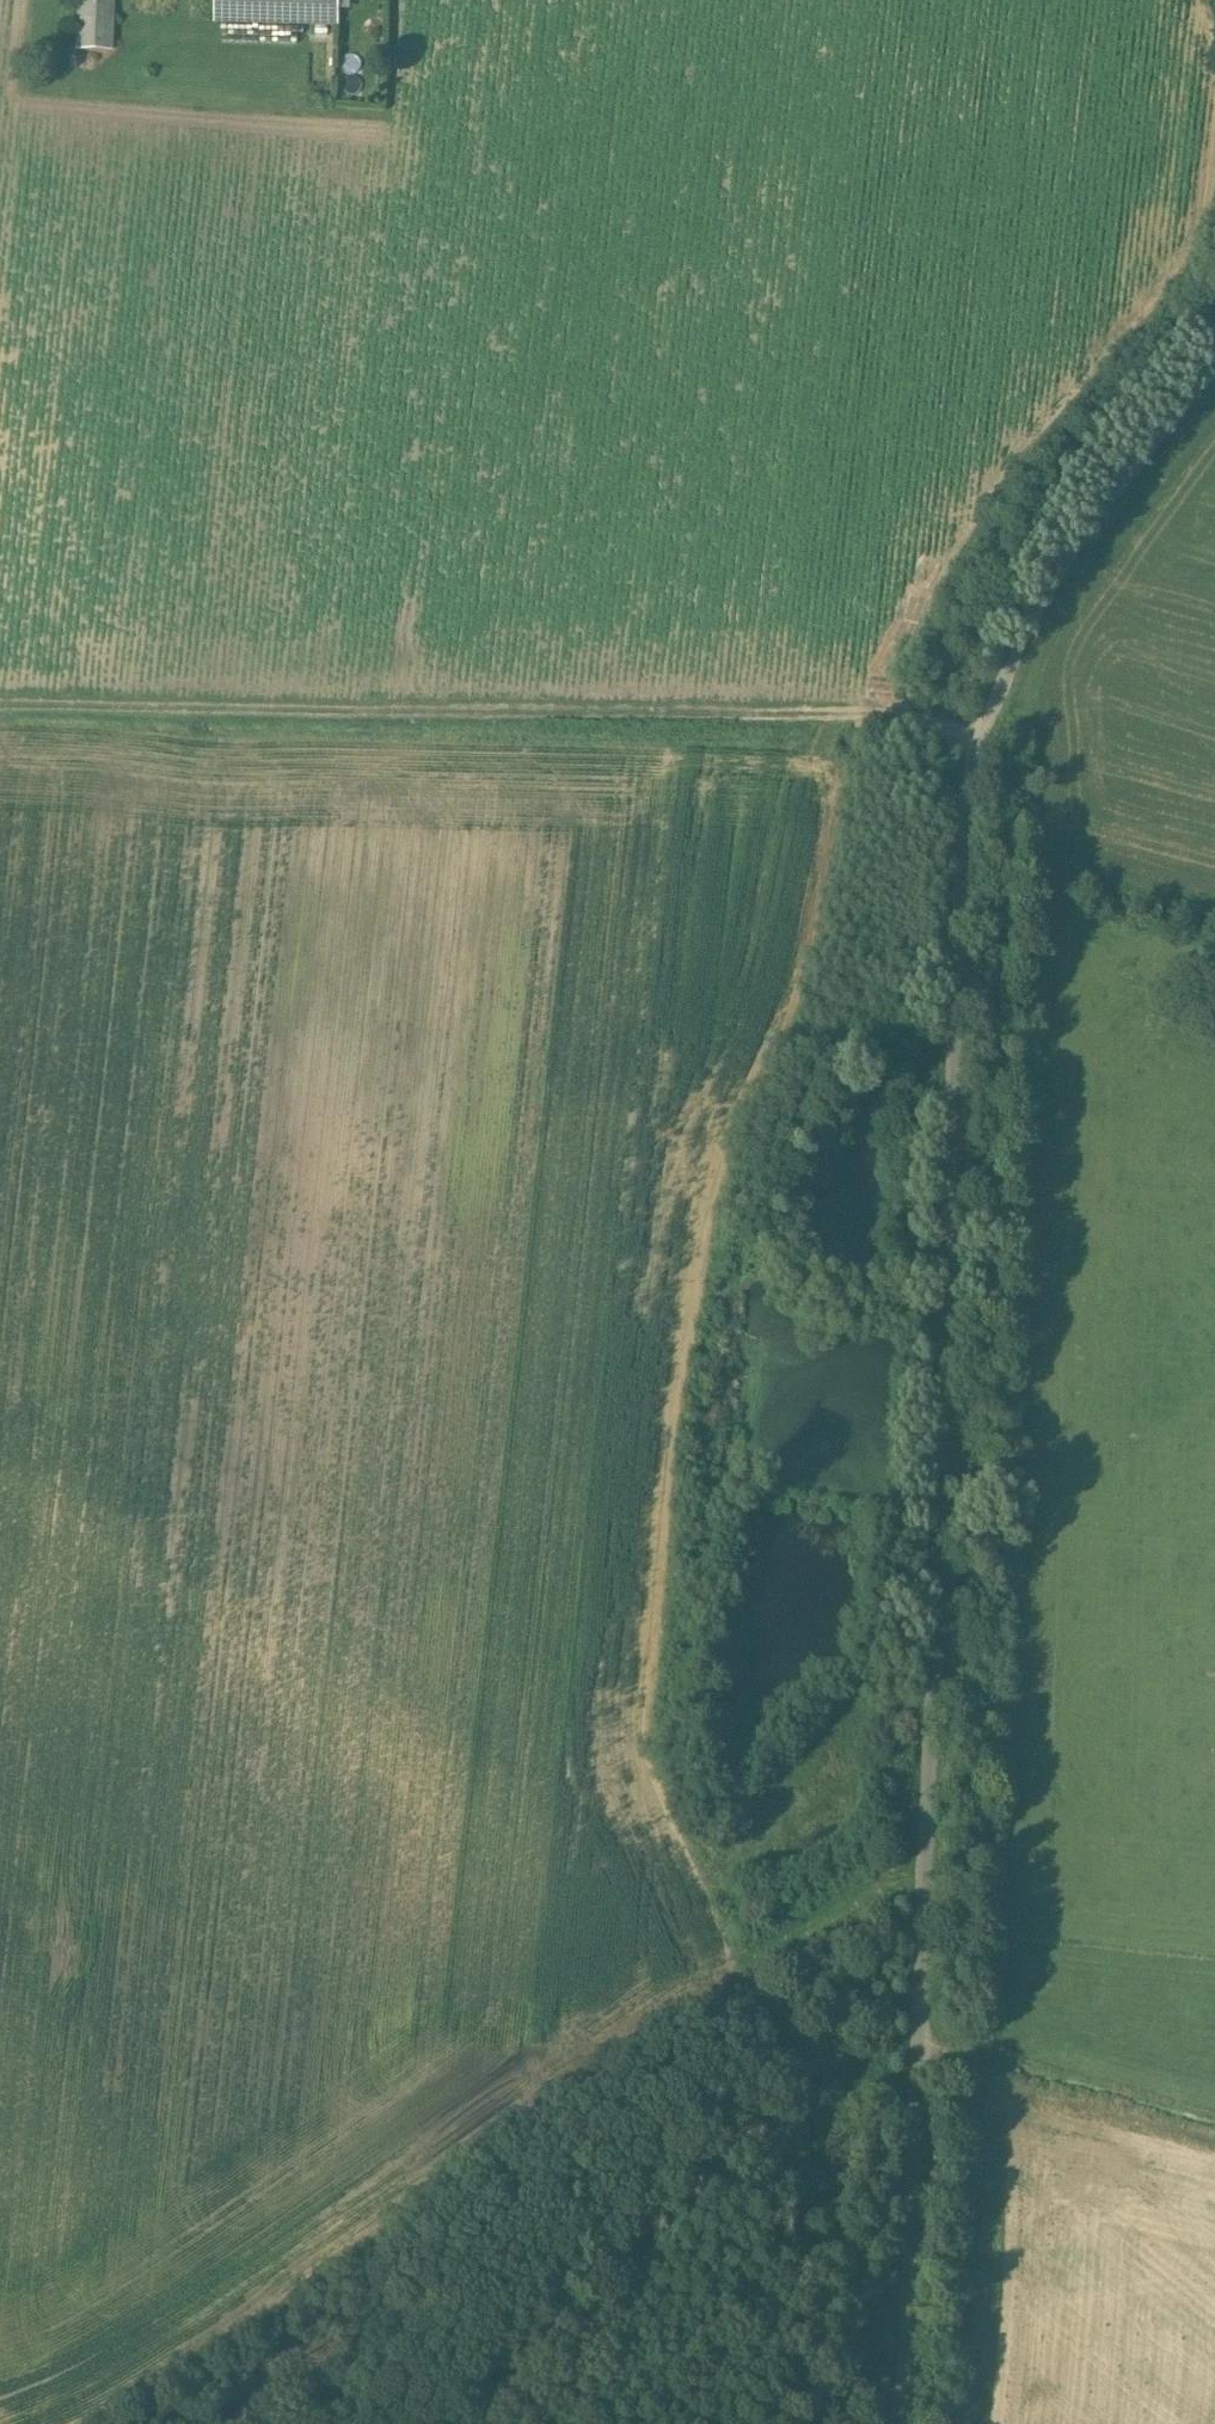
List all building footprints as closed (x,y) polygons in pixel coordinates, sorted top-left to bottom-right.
[(77,50),(110,51),(112,0),(78,0),(78,2),(78,12),(77,50)] [(217,16),(217,19),(235,20),(236,20),(237,0),(217,0),(217,16)] [(236,20),(261,21),(291,21),(292,0),(237,0),(236,20)] [(291,21),(301,22),(335,22),(336,0),(292,0),(291,21)] [(236,20),(235,20),(234,36),(261,37),(261,21),(236,20)] [(291,21),(261,21),(261,37),(301,38),(301,22),(291,21)]
